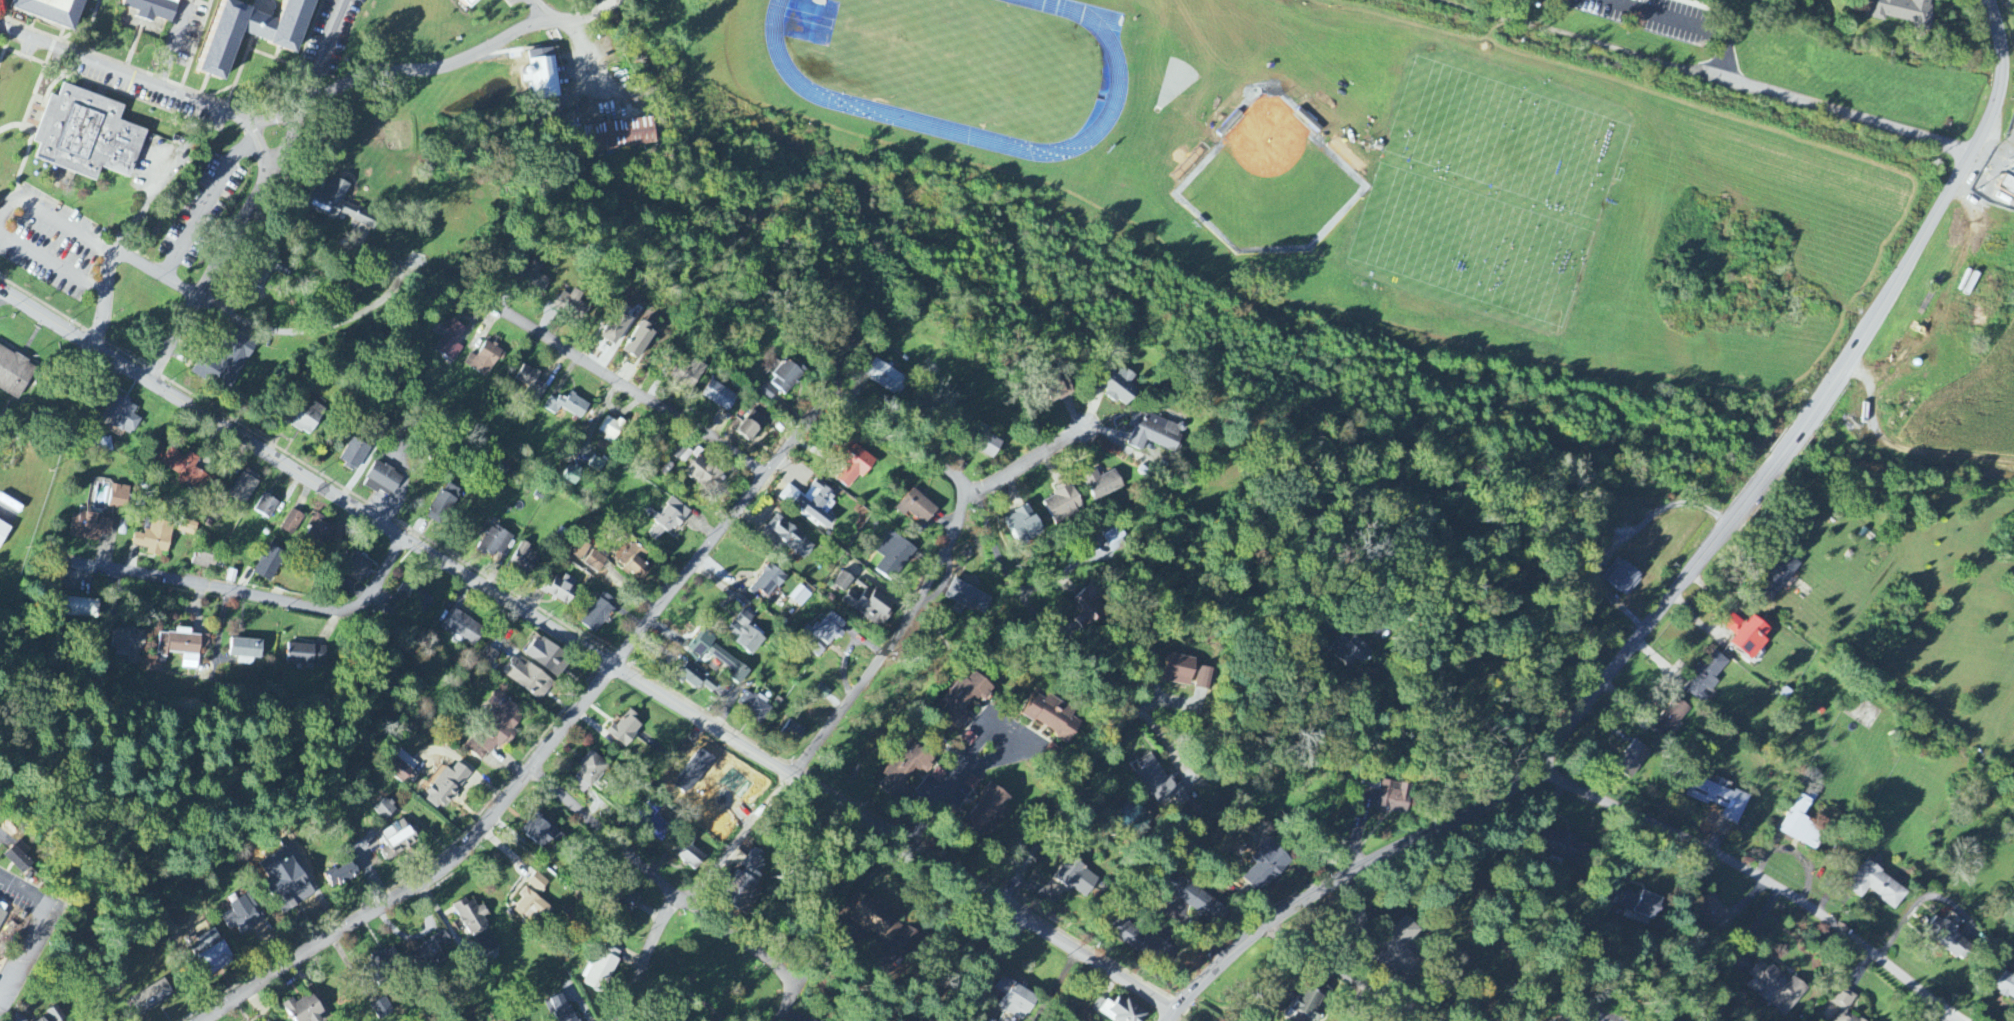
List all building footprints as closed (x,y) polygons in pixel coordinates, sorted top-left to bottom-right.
[(12,7),(73,30),(84,0),(15,0),(12,7)] [(123,4),(139,9),(137,15),(153,21),(155,15),(171,21),(179,0),(124,0),(123,4)] [(275,17),(233,0),(225,0),(198,70),(224,80),(243,31),(298,52),(318,0),(282,0),(275,17)] [(480,0),(459,0),(470,10),(480,0)] [(1873,20),(1886,23),(1887,18),(1915,24),(1914,29),(1928,32),(1934,0),(1913,0),(1912,2),(1901,0),(1877,0),(1873,20)] [(559,99),(554,49),(528,52),(529,69),(522,70),(523,84),(533,83),(535,102),(559,99)] [(66,83),(61,97),(50,93),(36,130),(33,140),(41,143),(35,157),(98,180),(102,167),(130,177),(146,130),(119,121),(125,104),(66,83)] [(593,153),(656,144),(652,118),(590,127),(593,153)] [(2006,176),(1999,189),(2013,197),(2013,181),(2006,176)] [(350,186),(332,179),(327,195),(319,191),(311,211),(336,220),(338,216),(375,230),(380,217),(344,203),(350,186)] [(274,274),(287,279),(292,269),(271,259),(259,284),(268,288),(274,274)] [(545,292),(550,279),(539,275),(543,266),(527,259),(518,281),(545,292)] [(571,296),(562,292),(556,305),(575,314),(584,294),(573,290),(571,296)] [(633,321),(619,311),(601,337),(614,347),(633,321)] [(433,351),(455,363),(463,348),(458,345),(467,329),(451,320),(450,324),(440,319),(432,333),(441,337),(433,351)] [(624,352),(640,361),(655,331),(639,322),(624,352)] [(192,373),(231,392),(257,342),(236,331),(221,363),(202,353),(192,373)] [(477,358),(470,355),(464,366),(488,378),(502,351),(485,342),(477,358)] [(0,348),(0,391),(20,401),(37,367),(0,348)] [(705,365),(692,360),(689,367),(677,362),(670,379),(695,389),(705,365)] [(769,383),(786,397),(804,374),(787,360),(769,383)] [(863,379),(898,397),(907,379),(872,361),(863,379)] [(536,382),(540,373),(523,366),(514,384),(543,397),(547,387),(536,382)] [(1127,409),(1138,391),(1130,386),(1135,377),(1122,368),(1117,375),(1109,370),(1098,387),(1107,393),(1105,396),(1127,409)] [(1045,388),(1052,403),(1074,394),(1067,379),(1045,388)] [(729,413),(738,396),(710,381),(701,398),(729,413)] [(778,392),(764,384),(758,394),(772,402),(778,392)] [(133,415),(138,407),(116,394),(103,417),(112,423),(111,426),(131,437),(141,420),(133,415)] [(582,420),(590,405),(570,395),(566,403),(551,396),(544,410),(557,416),(560,409),(582,420)] [(302,405),(292,428),(312,437),(325,409),(313,404),(311,409),(302,405)] [(1128,447),(1142,452),(1146,442),(1174,453),(1184,429),(1136,410),(1129,426),(1135,429),(1128,447)] [(736,432),(750,443),(767,423),(753,411),(736,432)] [(598,432),(606,436),(604,441),(613,446),(626,423),(619,419),(617,423),(607,417),(598,432)] [(993,460),(1002,443),(986,434),(977,451),(993,460)] [(338,462),(357,473),(371,449),(353,438),(338,462)] [(849,490),(858,477),(863,480),(876,460),(855,446),(833,479),(849,490)] [(195,469),(200,460),(188,453),(185,457),(169,448),(160,465),(180,477),(176,484),(199,497),(210,478),(195,469)] [(724,470),(695,458),(687,479),(716,490),(724,470)] [(404,476),(376,462),(364,487),(379,494),(382,489),(395,495),(404,476)] [(230,497),(247,505),(260,478),(243,469),(230,497)] [(1100,478),(1096,470),(1082,477),(1095,502),(1123,488),(1115,470),(1100,478)] [(828,529),(834,520),(826,515),(839,495),(816,480),(805,496),(787,485),(779,498),(828,529)] [(426,518),(443,527),(462,491),(445,483),(426,518)] [(127,510),(129,488),(112,486),(109,509),(127,510)] [(1082,506),(1071,486),(1042,501),(1056,527),(1078,515),(1076,510),(1082,506)] [(907,513),(925,526),(938,509),(911,490),(896,510),(905,517),(907,513)] [(255,512),(271,520),(280,502),(264,494),(255,512)] [(690,511),(672,498),(654,523),(672,536),(690,511)] [(1043,534),(1030,506),(1005,517),(1018,546),(1043,534)] [(305,517),(293,511),(281,531),(293,538),(305,517)] [(110,538),(112,518),(72,513),(69,537),(100,541),(100,536),(110,538)] [(334,529),(326,526),(328,519),(313,514),(306,538),(329,546),(334,529)] [(766,532),(807,558),(816,544),(775,517),(766,532)] [(193,537),(198,524),(182,519),(178,532),(193,537)] [(167,557),(173,524),(152,520),(149,535),(135,532),(132,547),(148,549),(147,554),(167,557)] [(0,521),(0,549),(12,528),(0,521)] [(492,560),(497,552),(504,556),(514,539),(491,526),(476,551),(492,560)] [(649,537),(657,543),(665,532),(657,526),(649,537)] [(1126,543),(1115,526),(1100,535),(1112,553),(1126,543)] [(876,570),(893,583),(916,550),(892,532),(877,553),(884,559),(876,570)] [(647,554),(628,540),(621,551),(625,554),(617,565),(642,582),(651,569),(642,562),(647,554)] [(531,546),(522,542),(510,567),(529,576),(539,555),(529,550),(531,546)] [(580,565),(581,563),(600,572),(607,557),(577,543),(568,560),(580,565)] [(220,550),(200,545),(195,565),(215,570),(220,550)] [(285,553),(267,546),(255,576),(273,584),(285,553)] [(1777,601),(1800,564),(1782,553),(1760,590),(1777,601)] [(360,585),(373,566),(356,554),(343,574),(360,585)] [(1626,598),(1643,579),(1622,559),(1604,578),(1626,598)] [(760,592),(769,599),(786,577),(770,565),(749,592),(756,597),(760,592)] [(846,593),(853,578),(841,572),(834,588),(846,593)] [(578,582),(565,577),(562,583),(548,578),(542,593),(569,604),(578,582)] [(983,617),(993,599),(954,580),(945,598),(983,617)] [(396,596),(427,613),(435,599),(405,581),(396,596)] [(1107,612),(1100,605),(1106,600),(1092,585),(1071,604),(1081,614),(1074,620),(1085,632),(1107,612)] [(800,608),(811,596),(800,586),(789,598),(800,608)] [(887,620),(894,603),(866,590),(858,606),(887,620)] [(618,604),(603,593),(580,623),(595,635),(618,604)] [(97,600),(60,599),(59,617),(96,619),(97,600)] [(486,628),(451,610),(441,629),(475,648),(486,628)] [(725,634),(753,656),(766,640),(748,626),(754,618),(744,610),(725,634)] [(1752,662),(1769,642),(1764,638),(1771,631),(1755,616),(1746,626),(1735,616),(1724,627),(1737,638),(1731,643),(1752,662)] [(197,670),(199,648),(208,649),(209,637),(190,635),(191,630),(175,629),(175,635),(159,634),(157,655),(167,656),(167,653),(183,655),(182,669),(197,670)] [(111,648),(129,649),(129,665),(140,666),(140,653),(144,653),(144,631),(111,630),(111,648)] [(713,644),(716,640),(703,630),(689,650),(702,660),(707,653),(731,672),(727,677),(740,687),(750,672),(713,644)] [(1349,669),(1358,659),(1363,665),(1373,654),(1348,630),(1336,642),(1343,649),(1336,656),(1349,669)] [(558,680),(572,660),(539,638),(526,657),(558,680)] [(262,641),(230,640),(230,658),(238,658),(238,666),(253,666),(253,660),(262,660),(262,641)] [(326,666),(326,646),(288,646),(287,665),(326,666)] [(499,654),(486,647),(480,658),(493,665),(499,654)] [(1717,682),(1715,680),(1729,662),(1713,650),(1683,690),(1701,703),(1717,682)] [(1161,683),(1192,687),(1196,659),(1166,655),(1161,683)] [(554,684),(527,663),(525,667),(514,659),(502,674),(540,703),(554,684)] [(677,677),(698,693),(703,687),(713,694),(719,687),(688,663),(677,677)] [(1213,670),(1198,668),(1196,690),(1210,691),(1213,670)] [(963,678),(934,710),(958,732),(970,719),(963,712),(977,696),(983,702),(994,690),(974,672),(966,682),(963,678)] [(482,761),(516,737),(517,734),(514,730),(525,714),(513,706),(506,698),(497,691),(494,694),(487,705),(491,709),(486,717),(490,721),(485,728),(471,740),(466,748),(472,755),(482,761)] [(761,725),(773,707),(757,696),(755,698),(746,692),(735,707),(761,725)] [(1021,717),(1071,742),(1081,723),(1071,718),(1075,711),(1046,697),(1045,700),(1032,694),(1021,717)] [(1689,707),(1674,698),(1654,731),(1669,740),(1689,707)] [(625,749),(645,726),(628,711),(608,734),(625,749)] [(1615,772),(1633,781),(1650,751),(1632,741),(1615,772)] [(901,804),(911,790),(904,785),(915,769),(924,775),(935,760),(911,743),(885,778),(886,779),(879,788),(901,804)] [(418,764),(399,750),(384,770),(405,786),(414,774),(412,772),(418,764)] [(573,776),(591,790),(609,766),(592,752),(573,776)] [(1157,807),(1173,797),(1179,807),(1189,801),(1173,775),(1167,779),(1153,757),(1134,769),(1157,807)] [(472,774),(458,764),(452,772),(447,769),(425,798),(444,812),(472,774)] [(1737,826),(1748,798),(1695,777),(1687,796),(1723,811),(1720,819),(1737,826)] [(1380,782),(1365,780),(1361,799),(1377,801),(1380,782)] [(1409,814),(1412,785),(1398,784),(1399,783),(1382,781),(1379,811),(1409,814)] [(1825,831),(1803,820),(1812,801),(1797,794),(1779,834),(1816,851),(1825,831)] [(397,811),(386,799),(373,811),(384,822),(397,811)] [(1149,814),(1129,800),(1116,819),(1136,833),(1149,814)] [(522,831),(539,850),(551,839),(557,846),(563,840),(540,815),(522,831)] [(422,843),(414,828),(409,830),(404,821),(381,833),(388,847),(380,851),(387,863),(422,843)] [(1256,864),(1242,879),(1260,896),(1292,861),(1270,841),(1252,861),(1256,864)] [(24,857),(29,852),(19,842),(4,858),(23,876),(33,865),(24,857)] [(706,859),(687,843),(676,857),(694,872),(706,859)] [(282,916),(314,897),(286,848),(254,866),(282,916)] [(748,917),(761,895),(751,890),(769,858),(755,850),(725,904),(748,917)] [(1100,879),(1070,858),(1056,879),(1086,900),(1100,879)] [(1909,892),(1866,862),(1846,890),(1861,900),(1867,891),(1895,911),(1909,892)] [(359,877),(352,863),(325,875),(332,889),(359,877)] [(549,884),(536,873),(527,884),(540,895),(549,884)] [(1171,896),(1220,927),(1230,911),(1181,880),(1171,896)] [(519,897),(523,901),(514,911),(522,919),(530,911),(543,923),(553,912),(527,888),(519,897)] [(1662,901),(1626,889),(1619,909),(1655,920),(1662,901)] [(643,900),(628,890),(616,907),(630,918),(643,900)] [(892,910),(878,896),(871,904),(859,893),(845,908),(886,947),(903,929),(888,914),(892,910)] [(228,905),(233,915),(223,920),(228,932),(236,928),(240,936),(265,924),(251,895),(228,905)] [(1725,908),(1717,909),(1715,896),(1696,898),(1700,927),(1727,923),(1725,908)] [(478,909),(472,898),(454,907),(470,939),(489,930),(483,919),(489,916),(483,906),(478,909)] [(1939,948),(1964,963),(1974,947),(1956,936),(1960,931),(1936,917),(1927,931),(1943,941),(1939,948)] [(1160,943),(1121,919),(1110,937),(1150,960),(1160,943)] [(1382,946),(1387,950),(1380,959),(1384,963),(1390,957),(1412,977),(1423,964),(1406,949),(1421,932),(1407,919),(1382,946)] [(896,943),(908,952),(920,936),(908,927),(896,943)] [(206,978),(233,964),(216,930),(189,944),(206,978)] [(451,943),(444,933),(415,950),(429,973),(447,962),(439,950),(451,943)] [(924,942),(920,939),(909,952),(913,956),(924,942)] [(376,971),(400,967),(397,952),(373,955),(376,971)] [(619,960),(600,952),(594,966),(590,964),(581,984),(604,994),(619,960)] [(1787,1017),(1805,989),(1759,960),(1755,967),(1738,956),(1731,967),(1750,979),(1743,989),(1787,1017)] [(2013,976),(2003,971),(1994,991),(2013,1000),(2013,974),(2013,976)] [(1004,996),(998,1010),(1020,1020),(1025,1020),(1038,996),(1000,977),(993,991),(1004,996)] [(131,999),(140,1017),(174,998),(165,981),(131,999)] [(1323,1013),(1322,1012),(1329,991),(1306,983),(1295,1014),(1315,1020),(1320,1020),(1323,1013)] [(1846,1015),(1855,996),(1839,988),(1830,1005),(1839,1009),(1833,1020),(1858,1020),(1846,1015)] [(554,1020),(576,1020),(565,994),(546,1002),(554,1020)] [(310,995),(295,1005),(292,1000),(283,1005),(292,1020),(326,1020),(310,995)] [(1120,996),(1113,1007),(1099,997),(1092,1008),(1110,1020),(1145,1020),(1148,1016),(1120,996)] [(395,1015),(386,998),(371,1006),(378,1020),(383,1020),(395,1015)] [(57,1007),(47,1013),(52,1020),(64,1020),(65,1020),(57,1007)]
